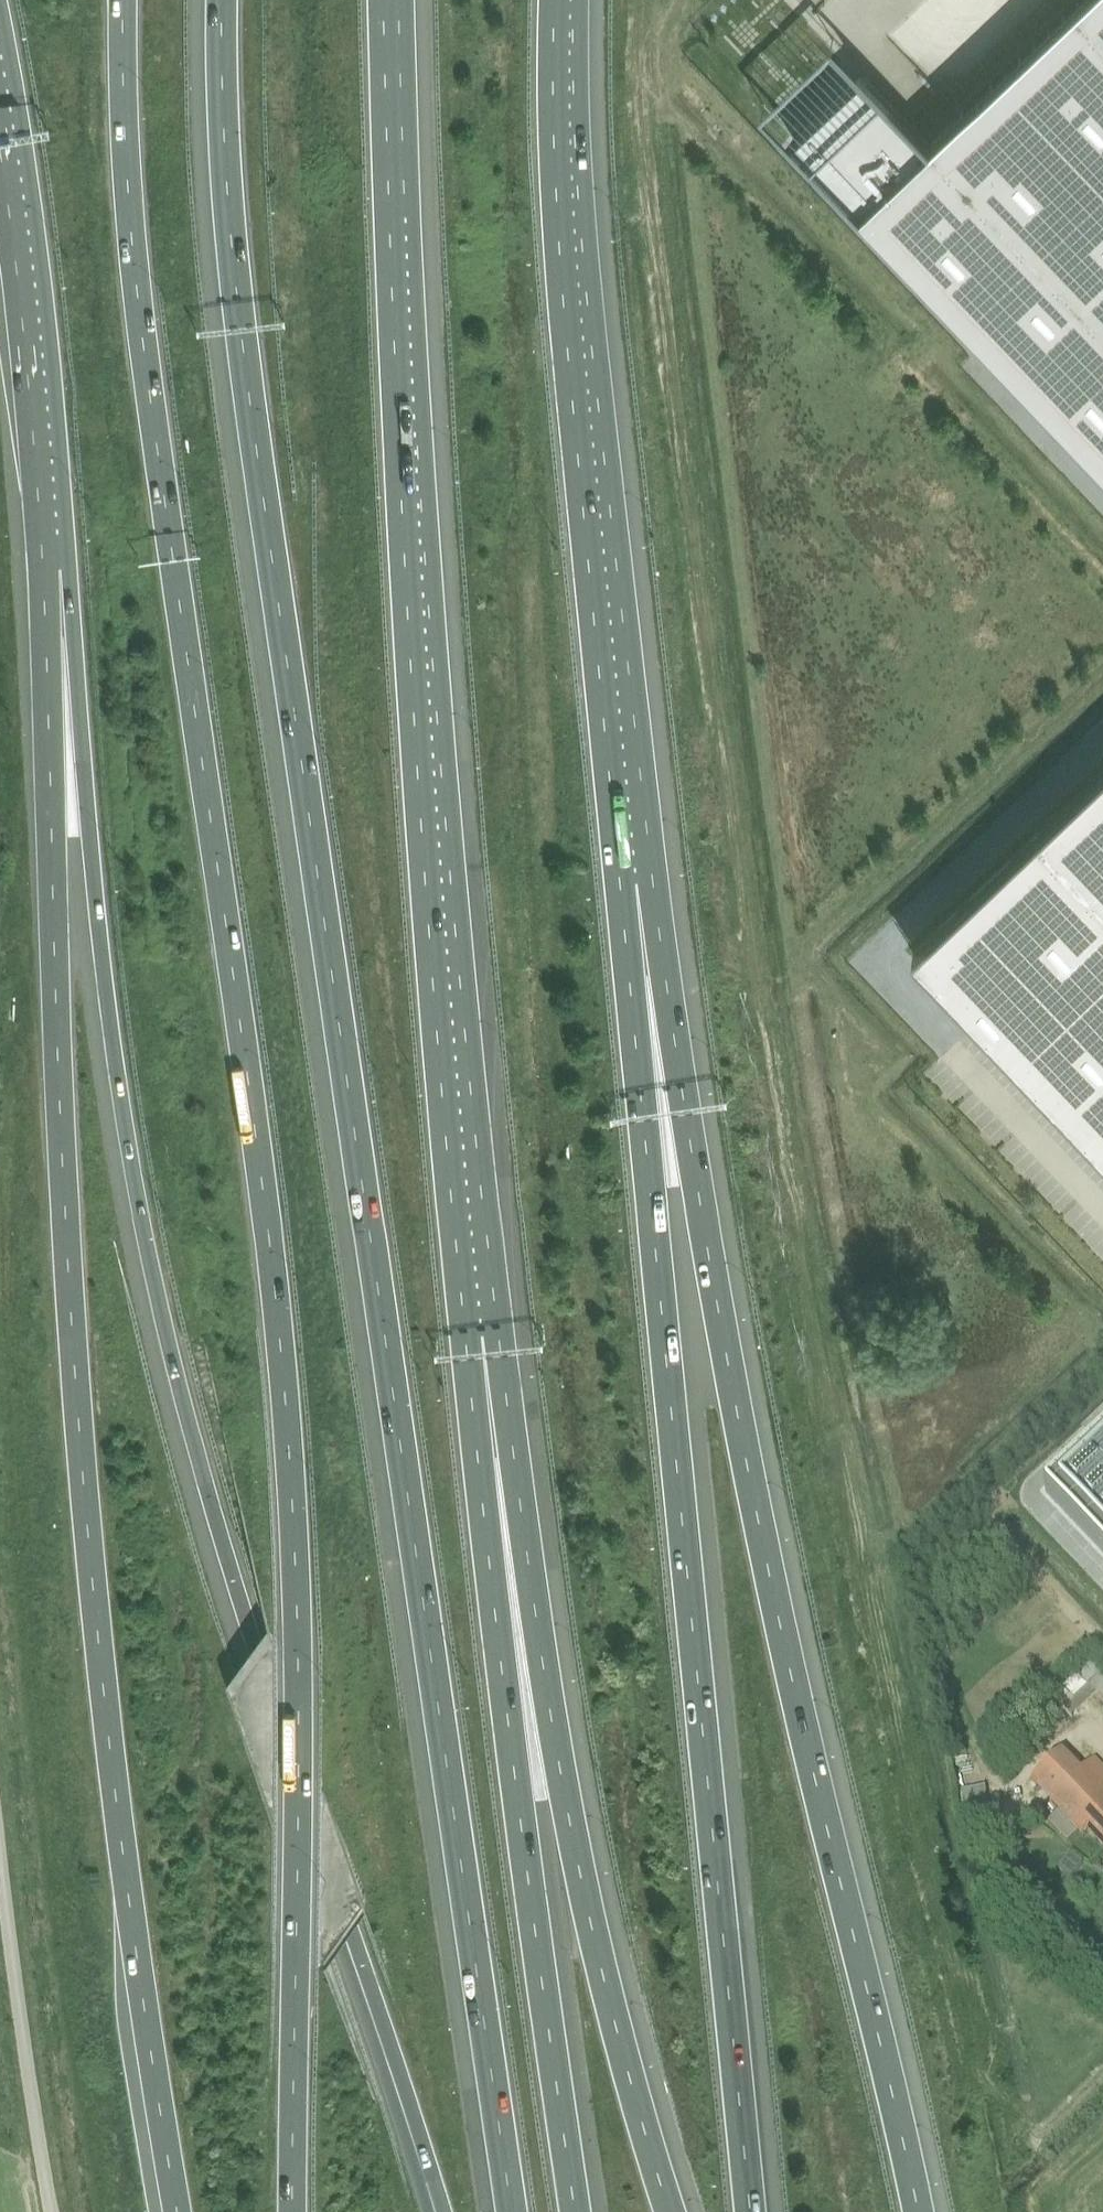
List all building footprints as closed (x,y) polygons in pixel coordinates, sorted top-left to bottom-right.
[(795,137),(814,158),(821,164),(983,335),(1000,353),(1032,387),(1035,390),(1092,449),(1094,452),(1102,461),(1102,0),(1081,0),(932,141),(865,70),(840,94),(808,124),(795,137)] [(916,950),(982,1019),(1102,1146),(1102,772),(916,950)] [(1047,1494),(1102,1553),(1102,1441),(1047,1494)] [(1067,1820),(1082,1836),(1087,1831),(1102,1848),(1102,1770),(1094,1760),(1083,1770),(1064,1751),(1030,1783),(1067,1820)] [(961,1797),(959,1797),(964,1830),(990,1826),(985,1793),(961,1797)]
